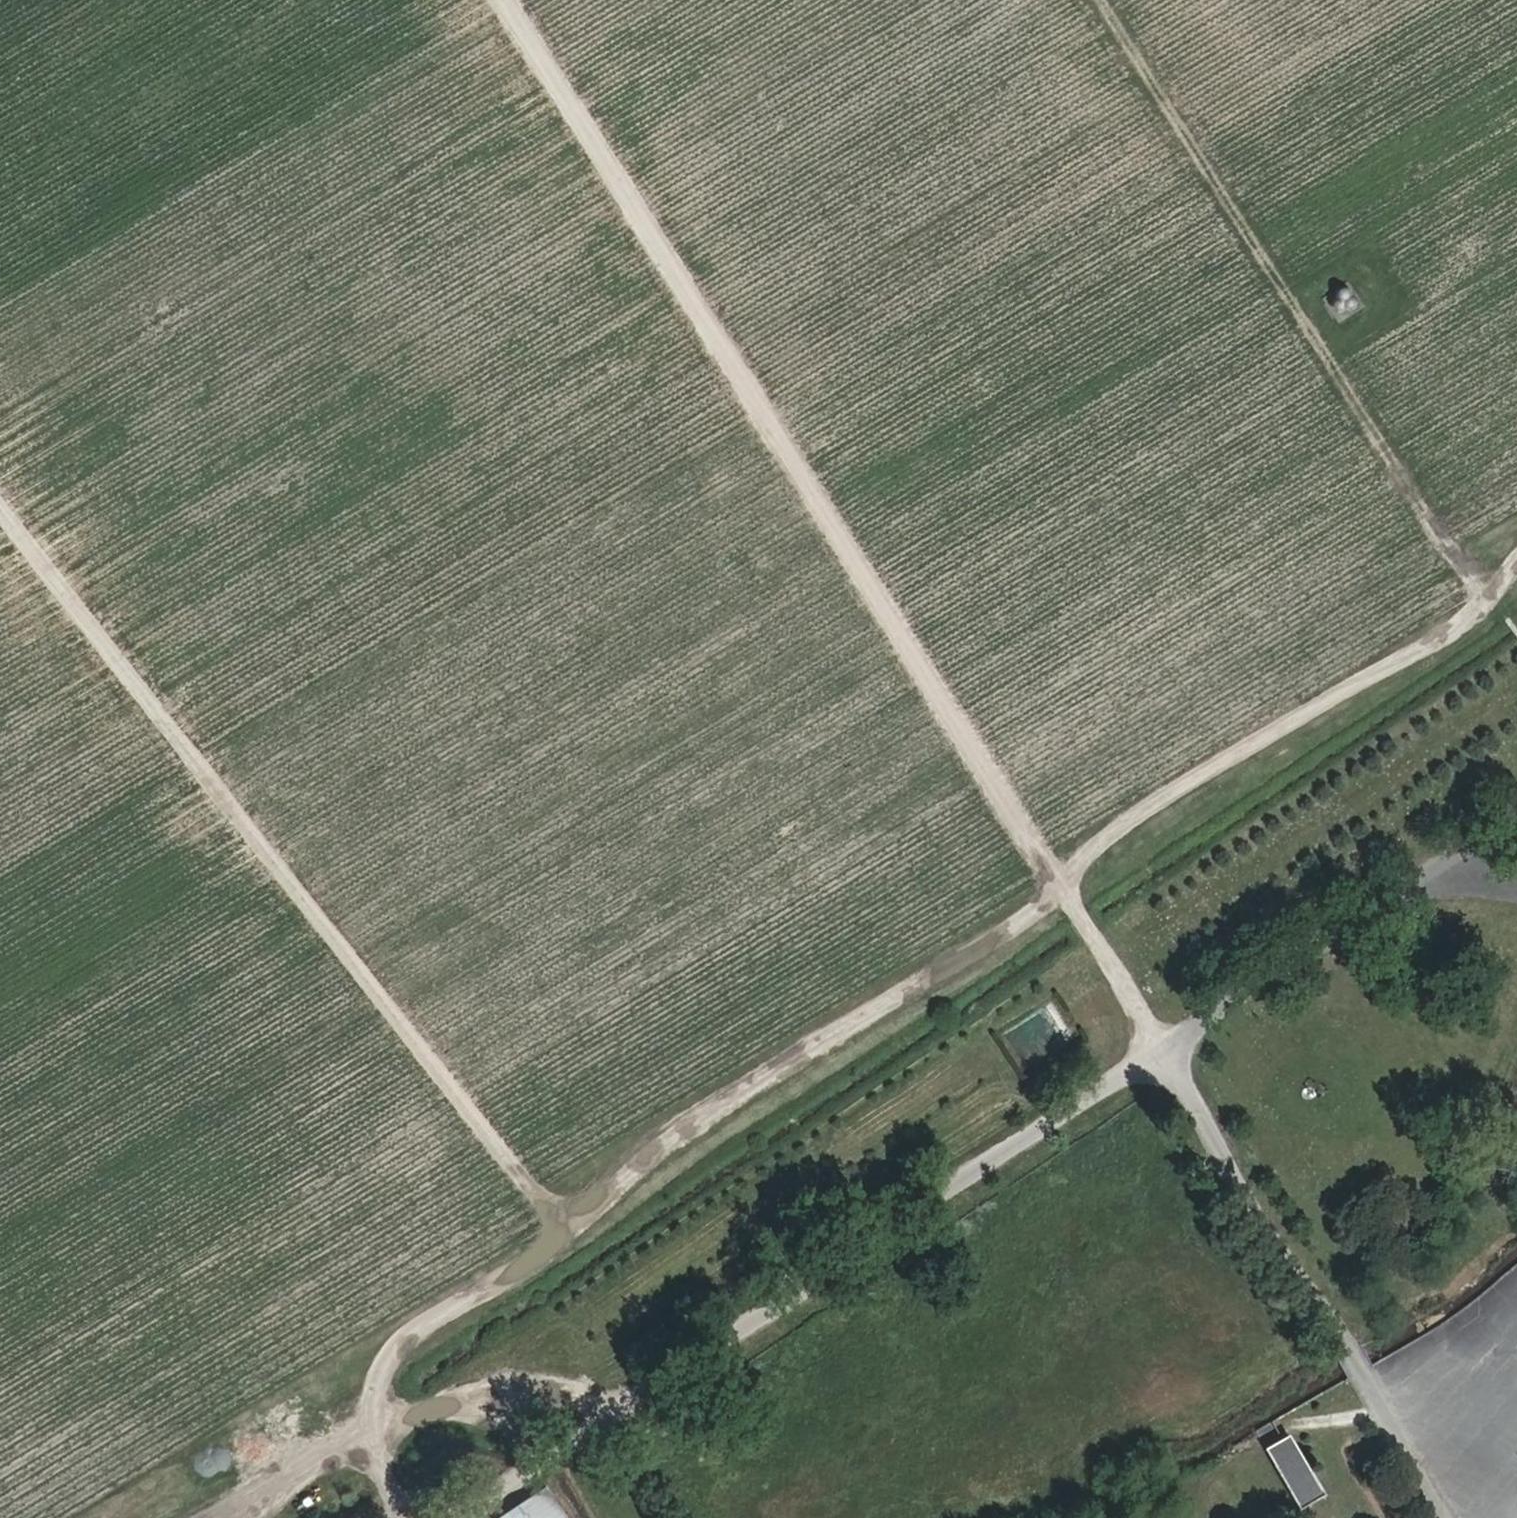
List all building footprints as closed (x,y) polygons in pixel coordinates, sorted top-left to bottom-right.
[(1322,299),(1338,324),(1365,307),(1348,282),(1322,299)] [(1376,1359),(1422,1334),(1415,1321),(1369,1346),(1376,1359)] [(1325,1496),(1294,1438),(1270,1451),(1301,1509),(1325,1496)] [(538,1489),(495,1517),(558,1517),(538,1489)]
